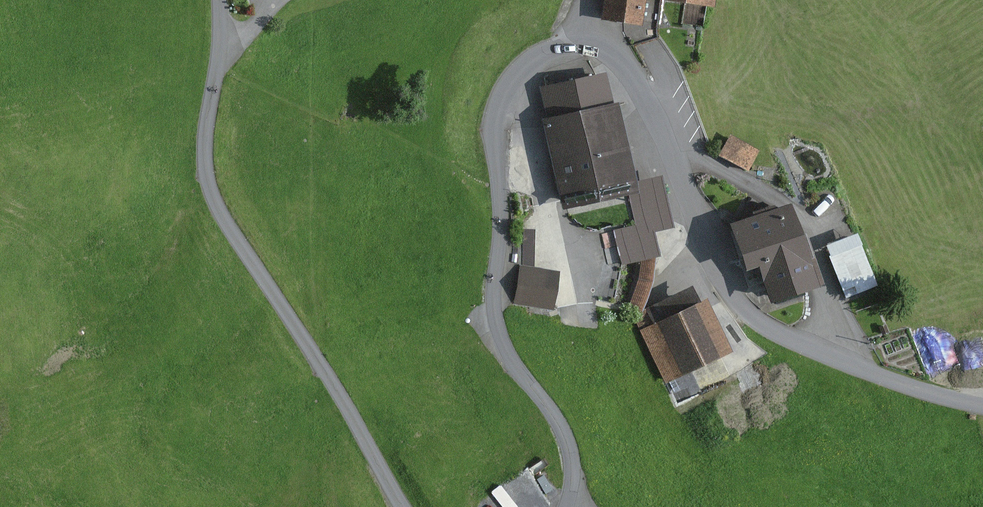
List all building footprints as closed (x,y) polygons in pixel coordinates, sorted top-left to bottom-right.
[(591,19),(631,20),(634,0),(595,0),(591,19)] [(603,108),(533,122),(548,199),(618,185),(603,108)] [(627,225),(606,230),(614,266),(652,258),(647,233),(661,229),(650,175),(617,181),(627,225)] [(773,206),(715,227),(730,266),(752,257),(767,298),(802,285),(773,206)] [(862,226),(828,238),(846,291),(880,280),(862,226)] [(518,298),(557,304),(563,264),(524,259),(518,298)] [(634,318),(663,384),(717,361),(688,295),(634,318)]
